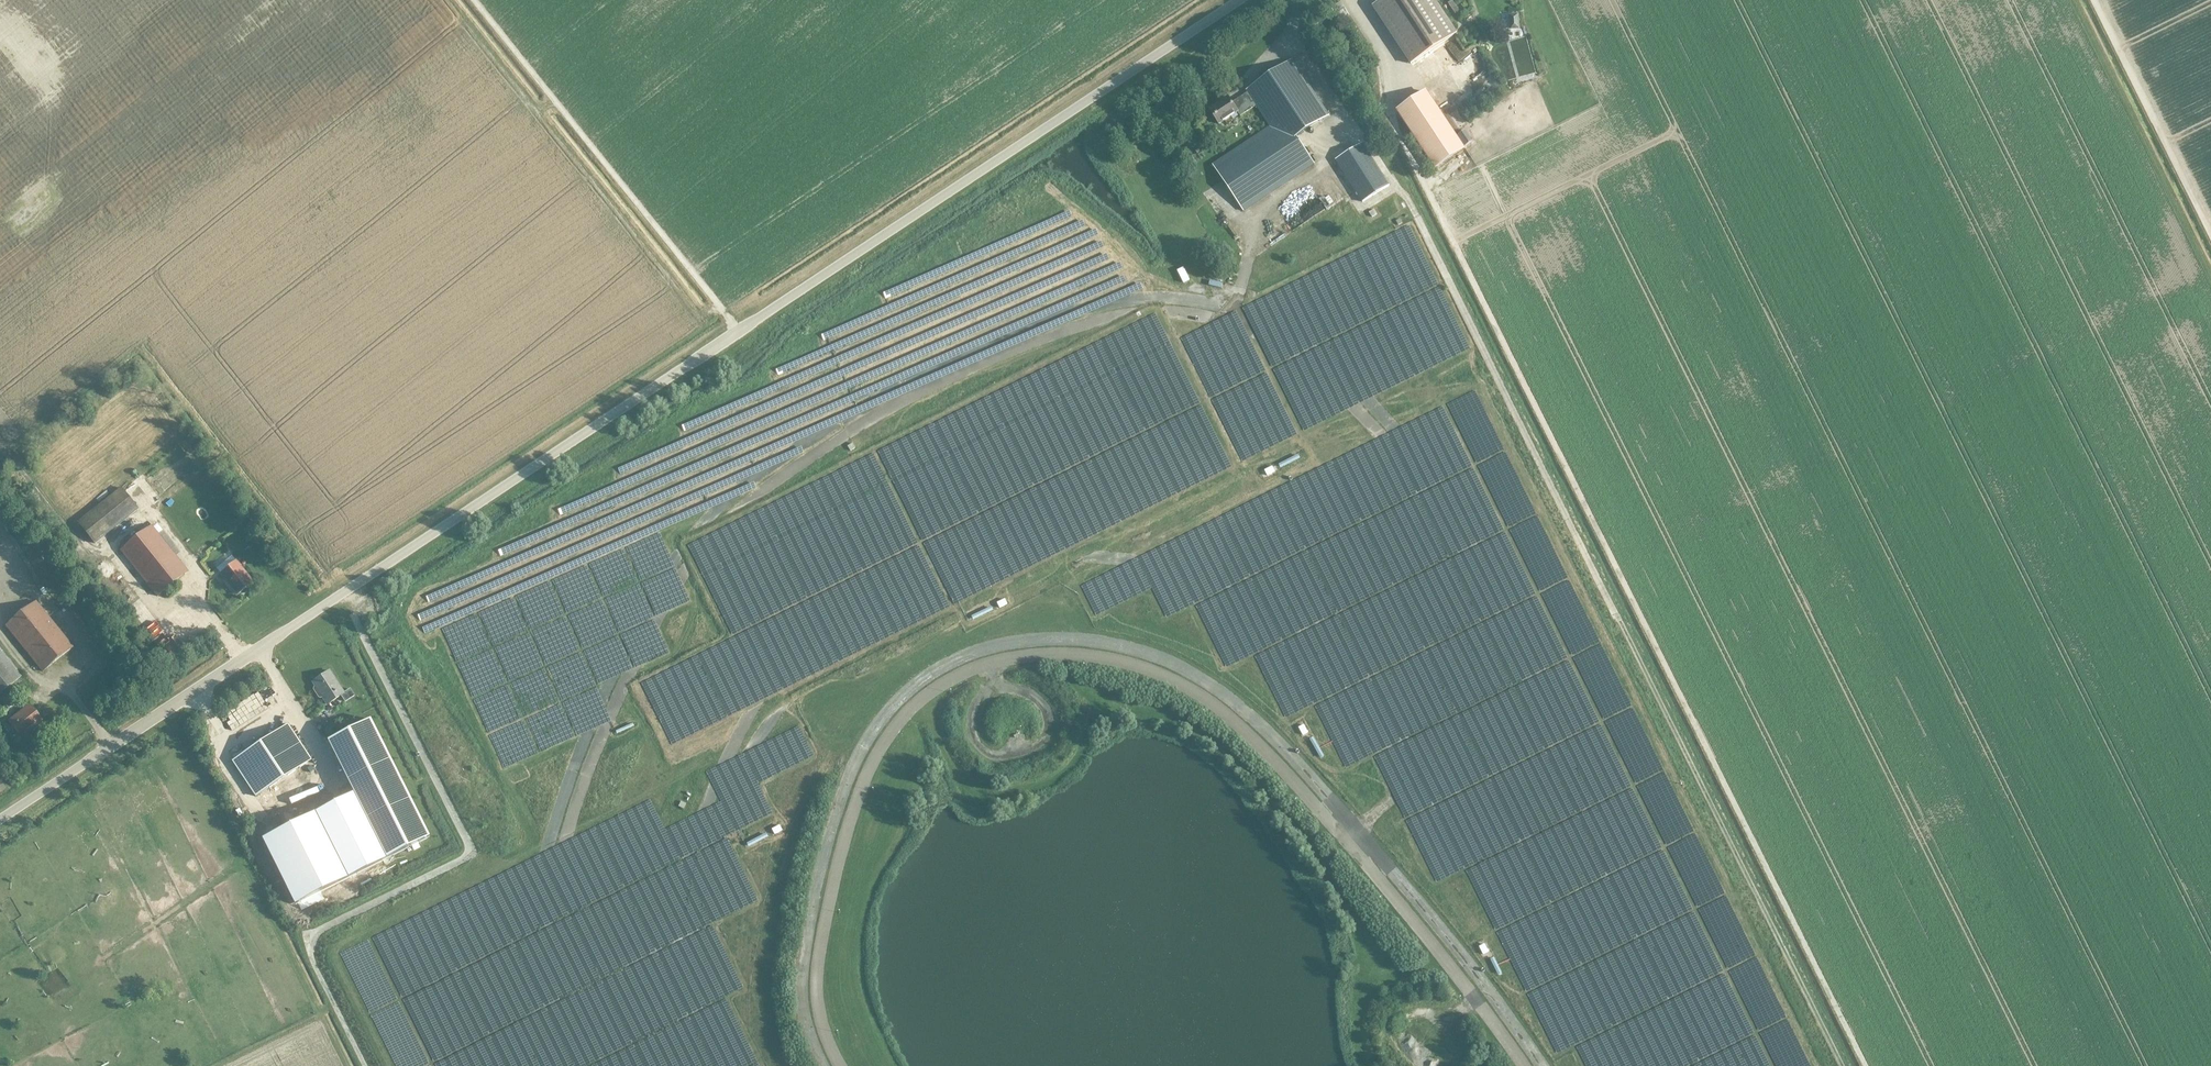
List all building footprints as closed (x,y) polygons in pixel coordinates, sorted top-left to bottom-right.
[(1373,6),(1411,63),(1457,33),(1435,0),(1383,0),(1373,6)] [(1342,1),(1331,8),(1339,22),(1350,16),(1342,1)] [(1246,91),(1248,92),(1256,106),(1270,127),(1213,165),(1243,211),(1314,164),(1296,137),(1329,115),(1292,60),(1246,91)] [(1256,106),(1248,92),(1232,103),(1228,97),(1209,110),(1219,124),(1237,112),(1240,116),(1256,106)] [(1433,98),(1402,117),(1440,177),(1470,158),(1433,98)] [(1362,203),(1388,186),(1362,144),(1336,160),(1362,203)] [(1183,283),(1189,280),(1183,268),(1178,271),(1183,283)] [(1192,300),(1192,312),(1210,312),(1210,301),(1192,300)] [(94,544),(137,509),(121,488),(78,523),(94,544)] [(157,596),(188,572),(151,526),(121,551),(157,596)] [(237,595),(253,582),(236,561),(220,574),(237,595)] [(42,672),(72,650),(47,616),(39,606),(10,628),(42,672)] [(1403,642),(1411,654),(1415,651),(1408,639),(1403,642)] [(24,674),(0,642),(0,692),(24,674)] [(312,682),(315,687),(314,688),(313,690),(318,698),(320,698),(322,697),(327,705),(341,696),(345,702),(354,696),(350,689),(344,693),(329,671),(312,682)] [(22,741),(43,724),(31,708),(9,725),(22,741)] [(368,720),(327,741),(386,859),(427,839),(368,720)] [(255,797),(287,776),(307,763),(311,760),(287,725),(232,761),(255,797)] [(1029,731),(1023,733),(1027,742),(1032,740),(1029,731)] [(314,813),(265,837),(298,903),(347,878),(314,813)]
